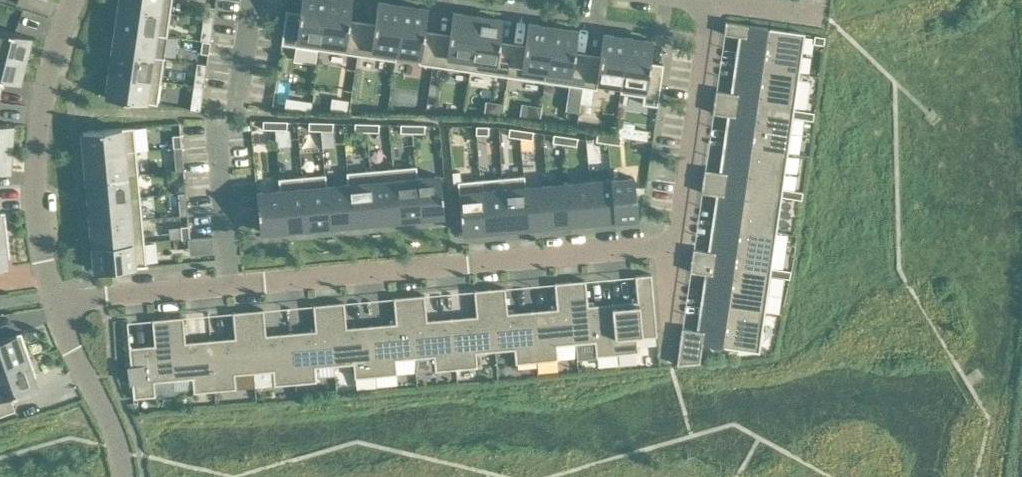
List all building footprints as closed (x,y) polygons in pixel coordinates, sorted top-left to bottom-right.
[(120,5),(171,13),(172,0),(121,0),(120,5)] [(327,0),(302,0),(299,19),(285,17),(282,44),(320,49),(327,0)] [(320,49),(358,55),(361,28),(348,26),(352,0),(327,0),(320,49)] [(374,30),(361,28),(358,55),(396,60),(397,53),(396,53),(403,5),(378,2),(374,30)] [(120,5),(116,28),(167,36),(171,13),(120,5)] [(396,53),(397,53),(420,56),(418,63),(433,65),(436,39),(424,37),(428,9),(403,5),(396,53)] [(204,18),(214,19),(215,7),(205,6),(204,18)] [(449,41),(436,39),(433,65),(470,71),(478,16),(453,12),(449,41)] [(503,19),(478,16),(470,71),(508,76),(512,50),(499,48),(503,19)] [(204,18),(202,30),(212,31),(214,19),(204,18)] [(735,64),(799,73),(805,33),(727,22),(727,21),(726,21),(725,24),(724,34),(744,37),(740,63),(736,63),(735,64)] [(524,51),(512,50),(508,76),(545,81),(553,27),(528,23),(524,51)] [(553,27),(545,81),(582,87),(583,87),(587,60),(574,58),(578,30),(553,27)] [(25,59),(30,36),(0,28),(0,53),(25,59)] [(116,28),(113,51),(164,58),(167,36),(116,28)] [(599,62),(587,60),(583,87),(597,89),(598,82),(621,85),(628,37),(603,34),(599,62)] [(824,44),(825,36),(815,35),(814,43),(824,44)] [(653,41),(628,37),(621,85),(620,92),(644,96),(643,104),(658,106),(663,71),(649,69),(653,41)] [(201,53),(209,54),(211,42),(203,40),(201,53)] [(113,51),(110,74),(161,81),(164,58),(113,51)] [(3,78),(19,82),(25,59),(0,53),(0,98),(3,78)] [(197,63),(195,78),(205,80),(207,64),(197,63)] [(714,102),(794,113),(794,109),(799,73),(735,64),(735,66),(740,66),(736,93),(716,90),(715,100),(714,102)] [(161,81),(110,74),(107,97),(111,98),(118,99),(158,104),(161,81)] [(202,102),(204,87),(194,85),(192,101),(202,102)] [(302,99),(300,111),(310,113),(312,100),(302,99)] [(724,143),(788,153),(793,117),(794,113),(714,102),(714,103),(713,113),(733,116),(729,143),(724,142),(724,143)] [(803,118),(804,111),(794,109),(794,113),(793,117),(803,118)] [(804,111),(803,118),(813,120),(814,112),(804,111)] [(275,129),(275,121),(263,120),(263,129),(275,129)] [(287,121),(275,121),(275,129),(287,129),(287,122),(287,121)] [(309,122),(309,130),(321,130),(321,122),(309,122)] [(333,122),(321,122),(321,130),(333,130),(333,123),(333,122)] [(10,148),(12,124),(0,123),(0,147),(10,148)] [(355,131),(367,131),(367,123),(355,123),(355,131)] [(379,123),(367,123),(367,131),(379,132),(379,124),(379,123)] [(401,132),(413,132),(413,124),(401,124),(401,132)] [(425,125),(413,124),(413,132),(425,133),(425,125)] [(476,134),(476,126),(464,126),(464,134),(476,134)] [(489,126),(476,126),(476,134),(488,134),(489,127),(489,126)] [(83,132),(85,155),(136,150),(134,127),(110,129),(100,130),(95,131),(88,131),(83,132)] [(520,137),(522,129),(510,128),(508,136),(520,137)] [(633,128),(632,138),(647,140),(648,130),(633,128)] [(534,131),(522,129),(520,137),(532,139),(534,132),(534,131)] [(597,133),(596,141),(608,143),(609,135),(597,133)] [(181,134),(173,135),(174,147),(182,146),(181,134)] [(553,142),(565,144),(566,136),(554,134),(554,135),(553,142)] [(609,135),(608,143),(620,144),(621,136),(609,135)] [(578,137),(566,136),(565,144),(577,145),(578,138),(578,137)] [(788,153),(724,143),(724,145),(728,145),(725,172),(705,169),(703,179),(703,181),(782,192),(783,188),(788,153)] [(176,170),(184,169),(182,146),(174,147),(176,170)] [(9,171),(10,148),(0,147),(0,171),(9,171)] [(85,155),(87,178),(138,173),(136,150),(85,155)] [(417,166),(394,168),(398,219),(421,217),(418,177),(417,166)] [(375,221),(398,219),(394,168),(370,170),(375,221)] [(347,172),(348,184),(352,223),(375,221),(370,170),(347,172)] [(138,173),(87,178),(89,201),(140,196),(138,173)] [(326,174),(302,176),(307,227),(331,225),(327,186),(326,174)] [(418,177),(421,217),(444,215),(441,177),(441,175),(418,177)] [(503,177),(507,228),(530,226),(526,187),(525,175),(503,177)] [(279,178),(280,190),(283,229),(307,227),(302,176),(279,178)] [(507,228),(503,177),(480,179),(485,230),(507,228)] [(635,177),(613,179),(617,218),(634,217),(638,217),(637,208),(638,208),(636,187),(635,177)] [(485,230),(480,179),(458,181),(459,195),(462,232),(485,230)] [(591,181),(595,220),(617,218),(613,179),(591,181)] [(184,181),(174,182),(175,192),(185,191),(184,181)] [(570,183),(573,222),(595,220),(591,181),(570,183)] [(782,192),(703,181),(703,182),(701,192),(721,195),(717,222),(713,221),(713,223),(777,232),(782,196),(782,192)] [(548,185),(551,224),(573,222),(570,183),(548,185)] [(348,184),(327,186),(331,225),(352,223),(348,184)] [(526,187),(530,226),(551,224),(548,185),(526,187)] [(782,192),(782,196),(792,197),(793,190),(783,188),(782,192)] [(257,192),(261,231),(283,229),(280,190),(257,192)] [(793,190),(792,197),(802,199),(803,191),(793,190)] [(180,215),(188,214),(186,192),(178,193),(180,215)] [(140,196),(89,201),(91,224),(143,219),(140,196)] [(8,239),(5,212),(0,212),(0,240),(8,239)] [(143,219),(91,224),(93,247),(145,242),(143,219)] [(777,232),(713,223),(713,224),(717,225),(713,251),(693,249),(692,258),(692,260),(771,271),(771,267),(777,232)] [(189,225),(181,226),(182,240),(190,239),(190,238),(189,225)] [(213,236),(201,237),(202,252),(214,251),(213,236)] [(0,240),(0,267),(7,266),(5,257),(10,257),(8,239),(0,240)] [(145,242),(93,247),(95,270),(102,269),(102,270),(148,266),(148,264),(147,264),(145,242)] [(771,271),(692,260),(692,261),(690,272),(710,274),(706,301),(702,300),(701,302),(765,311),(770,275),(771,271)] [(780,277),(781,269),(771,267),(771,271),(770,275),(780,277)] [(781,269),(780,277),(789,278),(791,270),(781,269)] [(613,303),(617,354),(638,352),(637,338),(657,336),(652,274),(635,275),(637,301),(613,303)] [(586,280),(570,281),(576,343),(595,341),(596,356),(617,354),(613,303),(588,305),(586,280)] [(557,345),(576,343),(570,281),(555,282),(557,308),(532,310),(537,361),(558,359),(557,345)] [(505,287),(490,288),(495,351),(514,349),(516,363),(537,361),(532,310),(508,312),(505,287)] [(476,352),(495,351),(490,288),(474,290),(476,315),(452,317),(456,368),(478,367),(476,352)] [(456,368),(452,317),(427,320),(425,294),(409,296),(415,358),(434,356),(435,370),(456,368)] [(396,359),(415,358),(409,296),(394,297),(396,323),(371,325),(376,376),(397,374),(396,359)] [(355,378),(376,376),(371,325),(347,327),(344,302),(329,303),(334,365),(353,363),(355,378)] [(765,311),(701,302),(701,303),(706,304),(702,331),(682,328),(681,337),(677,364),(678,364),(700,362),(702,344),(759,352),(765,311)] [(334,365),(329,303),(313,304),(316,330),(291,332),(295,383),(317,381),(315,367),(334,365)] [(274,385),(295,383),(291,332),(266,334),(264,309),(248,310),(254,372),(273,371),(274,385)] [(235,374),(254,372),(248,310),(233,312),(235,337),(210,339),(215,390),(236,388),(235,374)] [(183,316),(168,318),(173,380),(192,378),(194,392),(215,390),(210,339),(186,342),(183,316)] [(154,381),(173,380),(168,318),(152,319),(155,345),(129,347),(131,366),(128,366),(130,382),(132,382),(134,398),(156,396),(154,381)] [(30,358),(21,332),(0,340),(0,369),(30,358)] [(0,369),(0,416),(16,410),(10,394),(35,385),(32,376),(37,375),(30,358),(0,369)]
